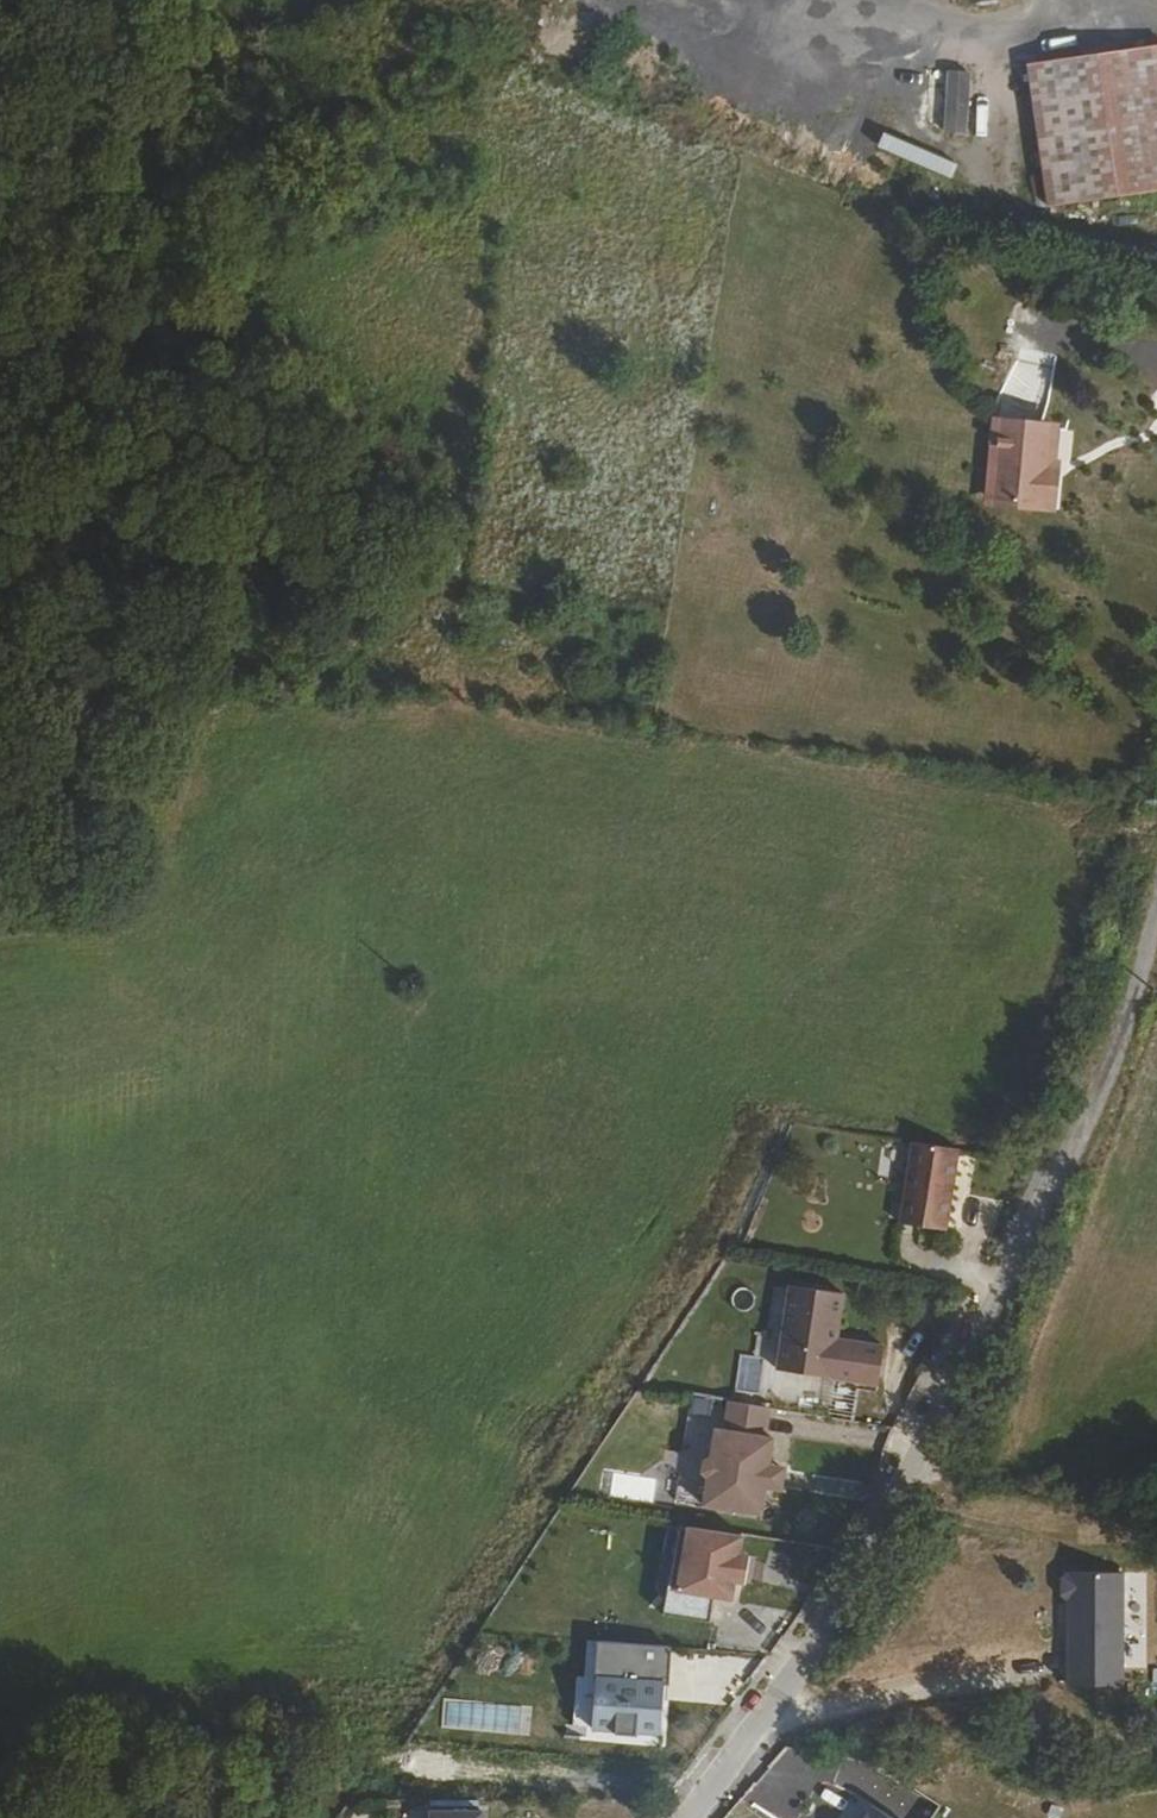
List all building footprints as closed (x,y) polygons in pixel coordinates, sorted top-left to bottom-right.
[(1061,206),(1156,200),(1156,53),(1057,58),(1061,206)] [(1047,464),(1052,424),(998,419),(991,498),(1051,504),(1054,465),(1047,464)] [(957,1146),(911,1139),(898,1221),(945,1225),(957,1146)] [(835,1340),(842,1294),(789,1287),(776,1371),(836,1378),(840,1341),(835,1340)] [(768,1403),(729,1396),(725,1424),(715,1424),(713,1450),(706,1455),(704,1466),(708,1471),(704,1501),(758,1505),(762,1479),(767,1479),(770,1460),(766,1459),(771,1432),(764,1431),(768,1403)] [(770,1460),(767,1479),(776,1481),(779,1462),(770,1460)] [(678,1522),(668,1520),(656,1583),(668,1585),(678,1522)] [(739,1550),(741,1533),(678,1522),(668,1585),(663,1610),(710,1616),(712,1592),(732,1594),(734,1576),(739,1550)] [(748,1551),(739,1550),(734,1576),(744,1578),(748,1551)] [(662,1680),(666,1643),(594,1637),(593,1656),(597,1656),(596,1672),(592,1672),(587,1723),(612,1725),(612,1729),(633,1730),(633,1726),(656,1727),(659,1680),(662,1680)] [(853,1817),(902,1817),(863,1798),(853,1817)] [(431,1808),(431,1817),(481,1817),(481,1809),(431,1808)]
